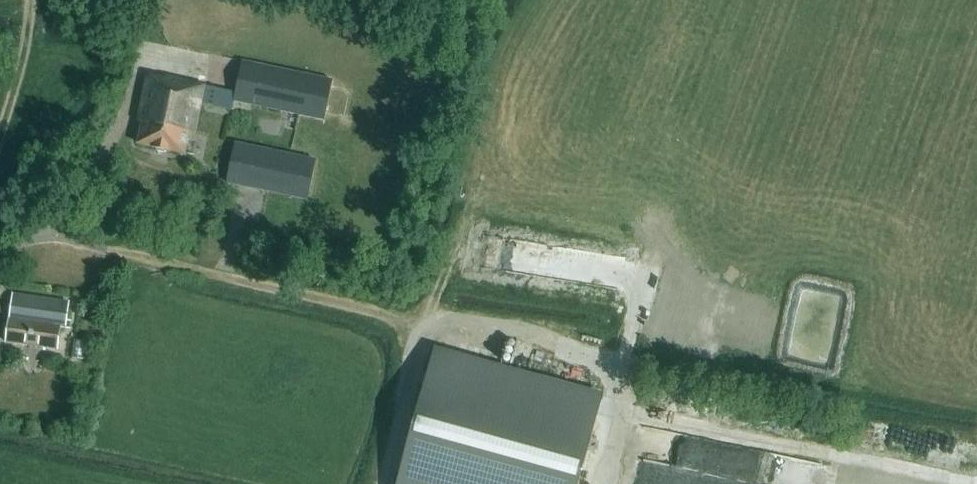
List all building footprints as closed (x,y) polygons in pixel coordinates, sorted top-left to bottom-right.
[(323,120),(332,80),(242,61),(236,88),(198,79),(197,84),(165,77),(165,79),(148,75),(138,121),(143,122),(138,143),(152,146),(152,150),(169,153),(170,150),(184,153),(189,132),(194,133),(199,106),(232,113),(234,101),(323,120)] [(306,199),(315,159),(236,143),(227,182),(306,199)] [(65,328),(69,302),(14,294),(10,319),(7,342),(57,349),(60,327),(65,328)] [(603,397),(435,350),(397,483),(578,483),(603,397)]
